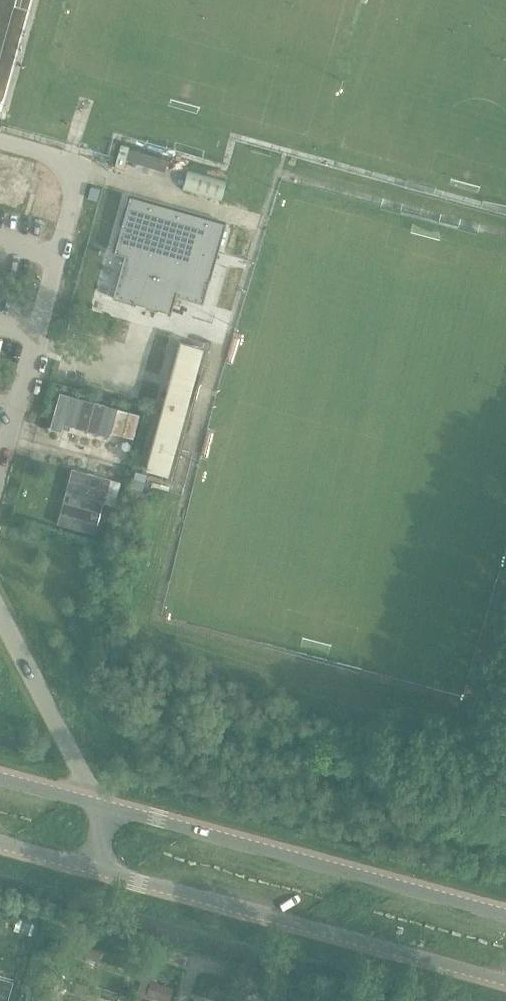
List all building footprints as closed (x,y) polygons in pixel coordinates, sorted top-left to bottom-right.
[(135,147),(132,158),(164,168),(168,157),(135,147)] [(38,159),(0,150),(0,202),(27,208),(38,159)] [(188,171),(183,190),(221,201),(227,181),(226,181),(216,178),(188,171)] [(92,187),(88,199),(97,201),(100,190),(92,187)] [(130,196),(115,252),(142,260),(130,302),(170,314),(175,295),(203,303),(226,223),(130,196)] [(176,476),(207,342),(179,335),(148,469),(176,476)] [(140,415),(60,393),(50,428),(61,432),(63,424),(109,437),(111,432),(133,438),(140,415)] [(114,505),(121,481),(71,468),(57,525),(95,534),(103,502),(114,505)] [(146,996),(162,1000),(171,1000),(175,988),(151,981),(146,996)]
